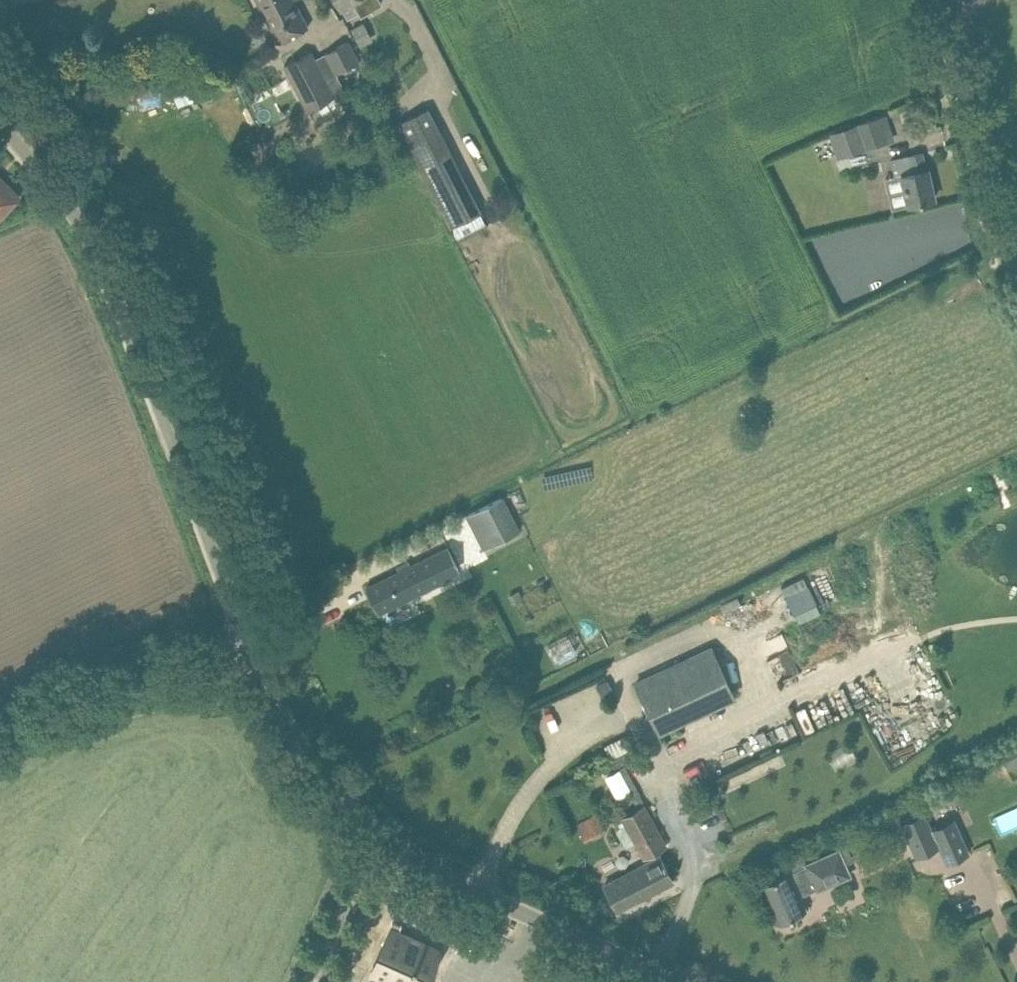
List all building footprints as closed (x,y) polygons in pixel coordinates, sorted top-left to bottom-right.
[(294,0),(257,0),(279,42),(308,27),(294,0)] [(340,8),(342,7),(347,17),(358,11),(359,11),(353,0),(354,0),(336,0),(340,8)] [(351,28),(360,44),(373,38),(364,21),(351,28)] [(350,40),(325,53),(335,73),(361,60),(350,40)] [(311,51),(284,66),(307,109),(334,95),(315,58),(311,51)] [(399,121),(409,141),(456,238),(486,222),(428,106),(399,121)] [(879,115),(853,125),(861,148),(892,138),(884,114),(879,115)] [(836,159),(861,148),(853,125),(826,139),(836,159)] [(922,152),(890,159),(894,175),(884,177),(891,208),(934,198),(927,169),(926,169),(922,152)] [(0,177),(0,215),(19,196),(0,177)] [(466,514),(483,548),(521,530),(503,495),(466,514)] [(458,568),(447,547),(366,587),(379,612),(445,579),(444,575),(458,568)] [(783,584),(800,621),(823,610),(807,573),(783,584)] [(574,636),(550,643),(554,657),(579,650),(574,636)] [(734,695),(711,647),(636,682),(659,731),(734,695)] [(615,798),(636,789),(627,765),(605,774),(615,798)] [(635,840),(643,856),(665,844),(644,804),(615,820),(619,827),(626,823),(627,824),(635,840)] [(1016,825),(1016,806),(997,812),(1002,829),(1016,825)] [(901,823),(916,856),(938,845),(946,862),(968,852),(954,819),(931,829),(924,813),(901,823)] [(586,838),(607,830),(601,817),(581,825),(586,838)] [(789,871),(759,884),(776,922),(806,909),(799,894),(816,886),(817,889),(850,875),(838,849),(805,863),(807,866),(790,873),(789,871)] [(618,909),(672,881),(659,856),(605,884),(618,909)] [(428,973),(436,955),(406,941),(408,937),(391,929),(371,973),(372,973),(368,981),(424,981),(428,973)]
